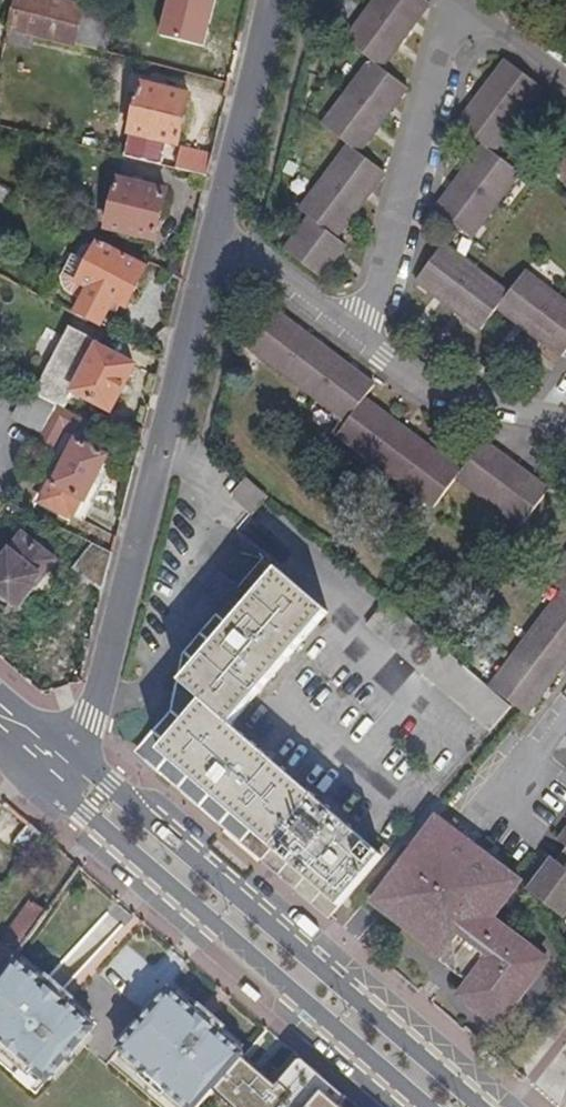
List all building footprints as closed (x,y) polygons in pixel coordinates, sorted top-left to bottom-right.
[(80,9),(44,0),(19,0),(15,15),(9,14),(6,27),(8,27),(31,33),(71,43),(80,9)] [(428,0),(374,0),(368,7),(404,34),(428,0)] [(102,51),(113,13),(81,6),(80,9),(71,43),(102,51)] [(378,68),(404,34),(368,7),(343,41),(368,61),(378,68)] [(28,45),(31,33),(8,27),(6,39),(28,45)] [(517,117),(541,85),(505,58),(481,90),(517,117)] [(380,120),(404,87),(378,68),(368,61),(344,93),(380,120)] [(178,145),(190,96),(142,84),(134,116),(126,114),(124,121),(133,124),(130,133),(178,145)] [(491,151),(517,117),(481,90),(456,124),(482,144),(491,151)] [(355,154),(380,120),(344,93),(319,127),(347,148),(355,154)] [(491,205),(517,170),(491,151),(482,144),(456,178),(491,205)] [(358,204),(381,173),(355,154),(347,148),(324,178),(358,204)] [(206,176),(212,156),(182,149),(177,169),(206,176)] [(556,167),(565,175),(565,153),(556,167)] [(335,234),(358,204),(324,178),(301,209),(308,215),(335,234)] [(466,237),(491,205),(456,178),(432,211),(466,237)] [(156,240),(167,192),(118,181),(111,215),(93,212),(89,231),(105,239),(107,230),(156,240)] [(320,276),(346,242),(335,234),(308,215),(283,249),(320,276)] [(445,303),(471,267),(441,244),(414,281),(445,303)] [(126,309),(146,270),(98,245),(88,263),(73,256),(64,273),(61,281),(65,291),(70,295),(107,315),(113,302),(126,309)] [(494,309),(506,293),(471,267),(445,303),(480,329),(494,309)] [(526,333),(553,296),(521,273),(506,293),(494,309),(526,333)] [(553,296),(526,333),(560,357),(565,349),(565,306),(553,296)] [(280,373),(307,336),(275,312),(248,349),(280,373)] [(69,328),(35,394),(58,406),(65,410),(74,393),(111,412),(134,367),(97,347),(99,344),(69,328)] [(312,396),(339,360),(307,336),(280,373),(312,396)] [(362,397),(371,384),(339,360),(312,396),(344,421),(362,397)] [(43,433),(58,406),(35,394),(29,391),(15,419),(43,433)] [(367,458),(395,422),(362,397),(344,421),(335,433),(367,458)] [(75,435),(82,419),(65,410),(58,406),(43,433),(38,442),(54,450),(65,430),(75,435)] [(399,481),(426,445),(395,422),(367,458),(399,481)] [(488,499),(514,464),(482,440),(459,470),(456,474),(488,499)] [(85,502),(108,458),(76,441),(54,484),(49,481),(38,502),(71,519),(81,500),(85,502)] [(459,470),(426,445),(399,481),(432,506),(456,474),(459,470)] [(520,523),(546,488),(514,464),(488,499),(520,523)] [(271,500),(250,482),(234,502),(256,520),(271,500)] [(56,561),(21,535),(0,563),(0,608),(6,613),(13,604),(20,609),(56,561)] [(102,592),(112,553),(93,544),(73,569),(102,592)] [(548,577),(562,588),(565,591),(565,554),(548,577)] [(173,715),(140,755),(158,770),(263,860),(316,797),(234,727),(329,613),(271,564),(192,658),(173,715)] [(562,588),(538,619),(565,641),(565,591),(562,588)] [(443,647),(390,602),(370,627),(422,672),(443,647)] [(565,657),(565,641),(538,619),(513,650),(549,678),(565,657)] [(509,704),(443,647),(422,672),(488,729),(509,704)] [(523,711),(549,678),(513,650),(487,682),(523,711)] [(383,855),(316,797),(263,860),(304,895),(330,918),(363,879),(383,855)] [(492,917),(519,883),(437,819),(373,899),(473,977),(458,996),(495,1025),(547,959),(492,917)] [(25,860),(42,837),(27,825),(10,848),(25,860)] [(557,836),(565,842),(565,843),(565,825),(557,836)] [(565,842),(555,856),(550,852),(523,888),(563,919),(565,915),(565,843),(565,842)] [(47,915),(32,904),(0,947),(0,978),(14,960),(47,915)] [(99,942),(103,947),(120,930),(106,917),(77,948),(85,956),(99,942)] [(14,960),(0,978),(0,1039),(4,1042),(3,1044),(30,1063),(31,1062),(55,1080),(98,1023),(84,1013),(86,1011),(28,969),(27,970),(14,960)] [(243,1056),(167,990),(117,1048),(142,1070),(136,1076),(160,1097),(166,1091),(185,1106),(198,1106),(211,1092),(241,1058),(243,1056)] [(241,1058),(211,1092),(227,1106),(340,1106),(346,1099),(301,1060),(299,1060),(298,1060),(297,1060),(274,1087),(241,1058)]
